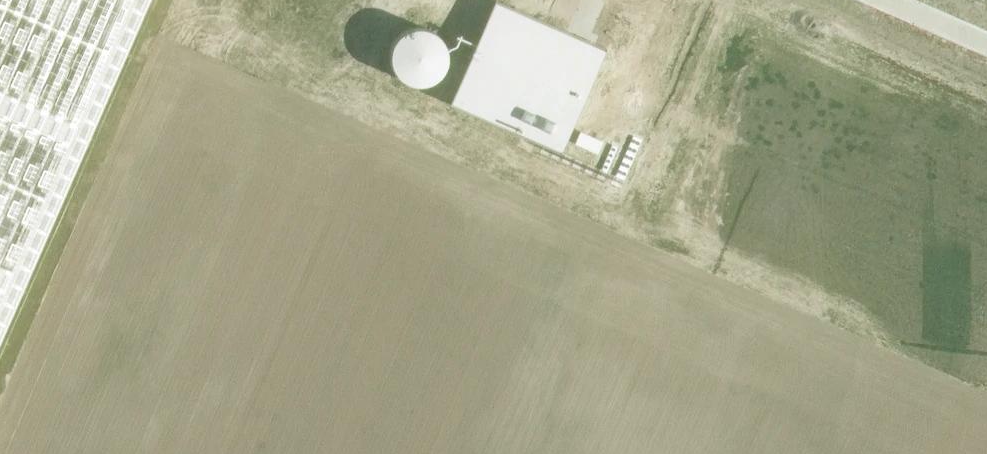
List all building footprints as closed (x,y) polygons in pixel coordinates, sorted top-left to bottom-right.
[(570,38),(525,143),(636,191),(681,87),(570,38)]
